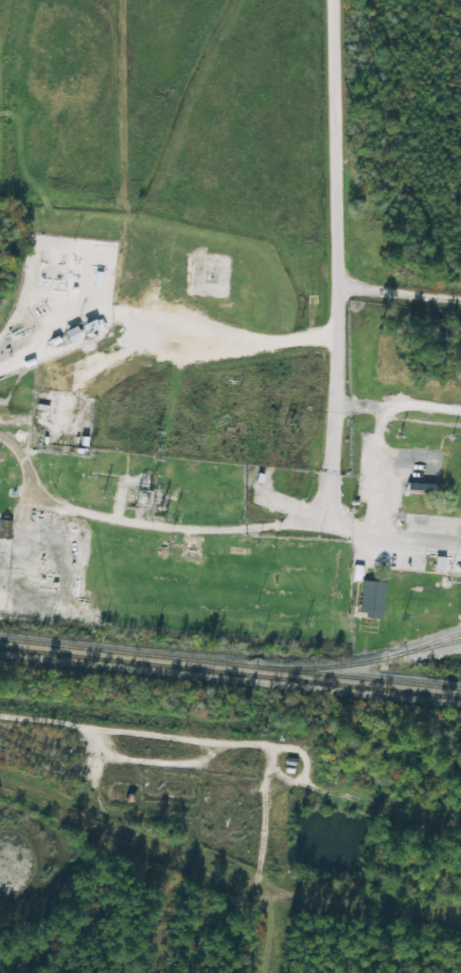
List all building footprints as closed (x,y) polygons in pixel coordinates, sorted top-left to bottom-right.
[(85,337),(79,325),(68,332),(74,343),(85,337)] [(0,519),(0,539),(11,540),(13,520),(0,519)] [(373,636),(349,633),(355,583),(378,585),(373,636)]
